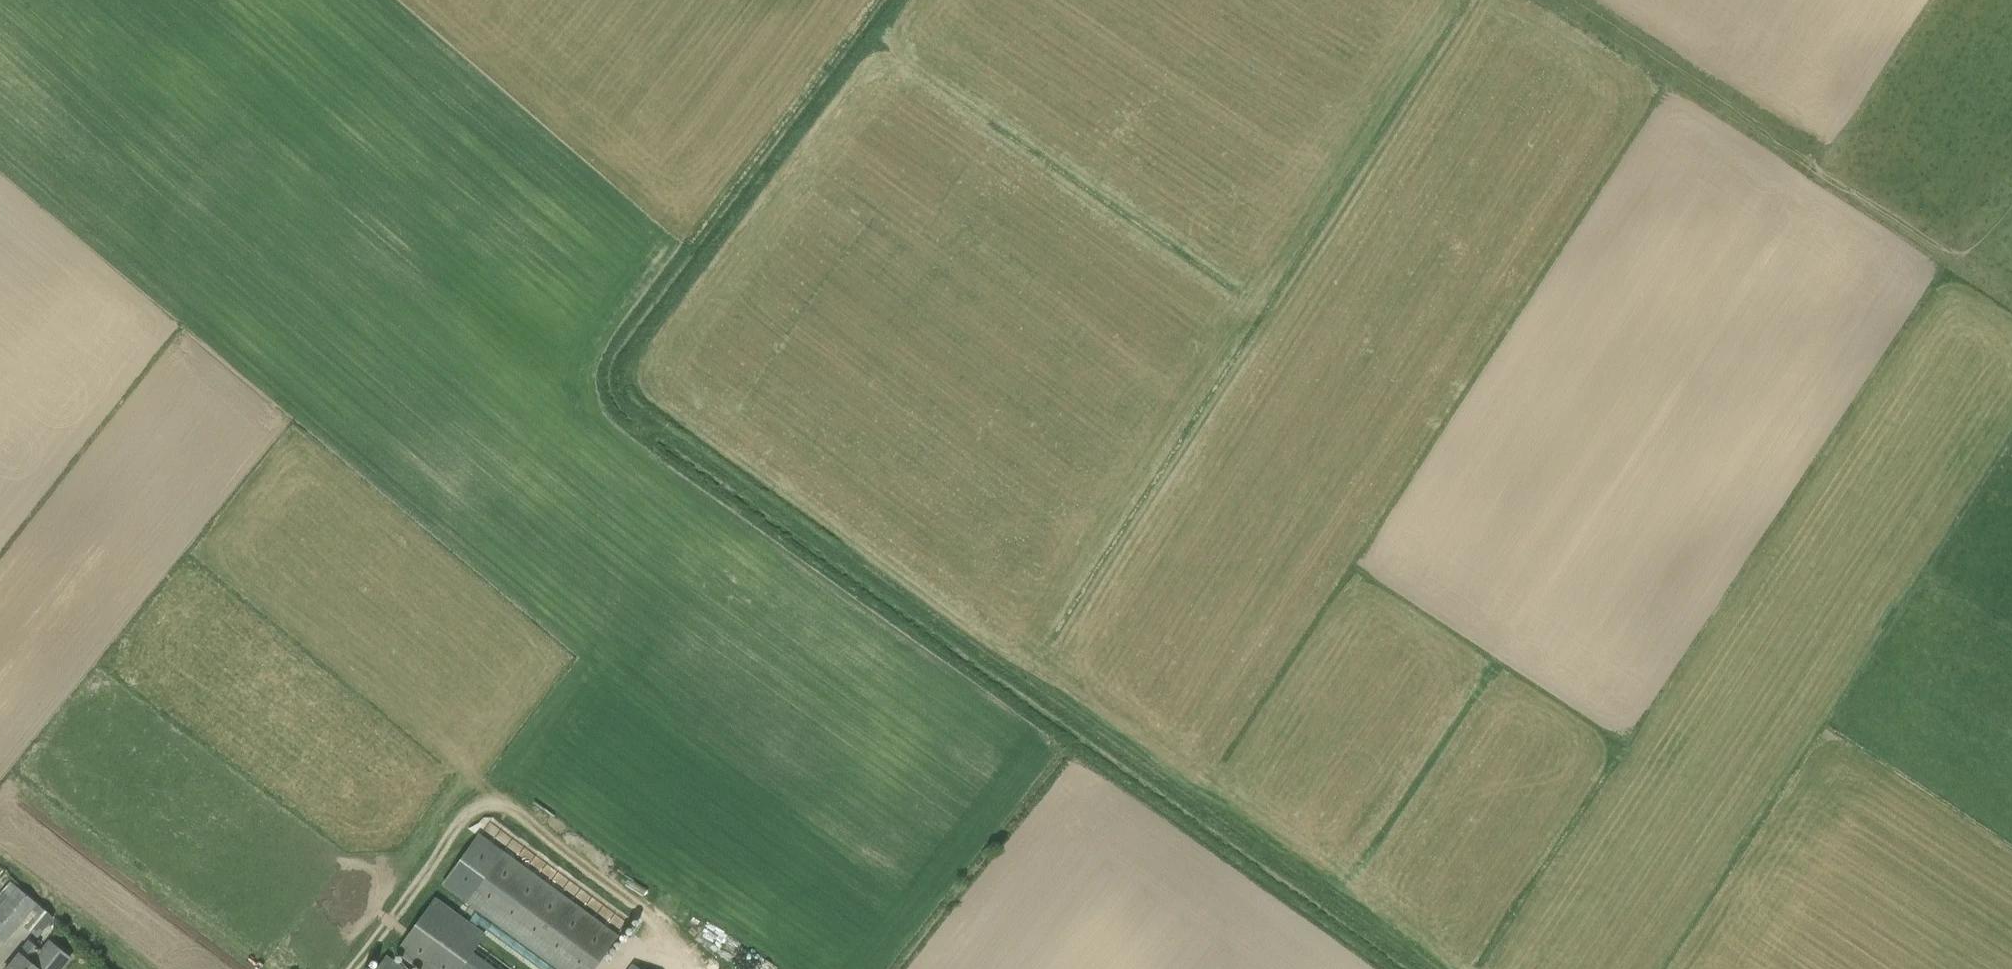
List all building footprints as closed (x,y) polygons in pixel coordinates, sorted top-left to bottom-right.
[(558,968),(594,968),(619,935),(503,849),(465,901),(558,968)] [(0,897),(0,937),(6,942),(23,922),(39,936),(54,917),(12,883),(0,897)] [(479,941),(486,933),(435,896),(395,950),(422,968),(517,968),(479,941)] [(6,968),(61,968),(70,957),(50,940),(42,950),(34,944),(29,940),(6,968)]
